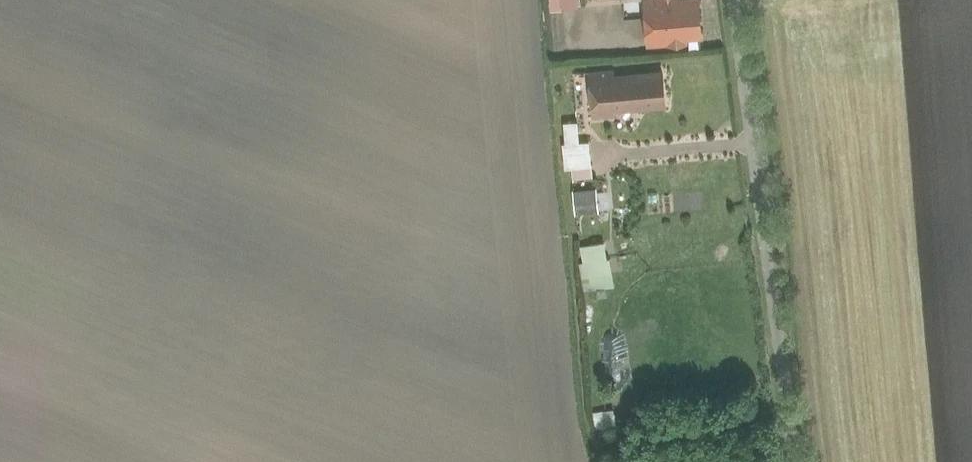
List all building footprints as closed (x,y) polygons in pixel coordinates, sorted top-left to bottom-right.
[(652,39),(711,34),(708,0),(648,0),(652,39)] [(619,68),(595,70),(599,116),(627,114),(626,108),(672,104),(669,68),(619,72),(619,68)] [(586,120),(569,122),(571,140),(587,138),(586,120)] [(571,140),(565,140),(567,166),(577,165),(599,163),(597,138),(587,138),(571,140)] [(577,165),(578,177),(600,175),(599,163),(577,165)] [(602,185),(576,187),(578,210),(604,208),(602,185)] [(612,241),(584,245),(590,287),(619,283),(612,241)]
